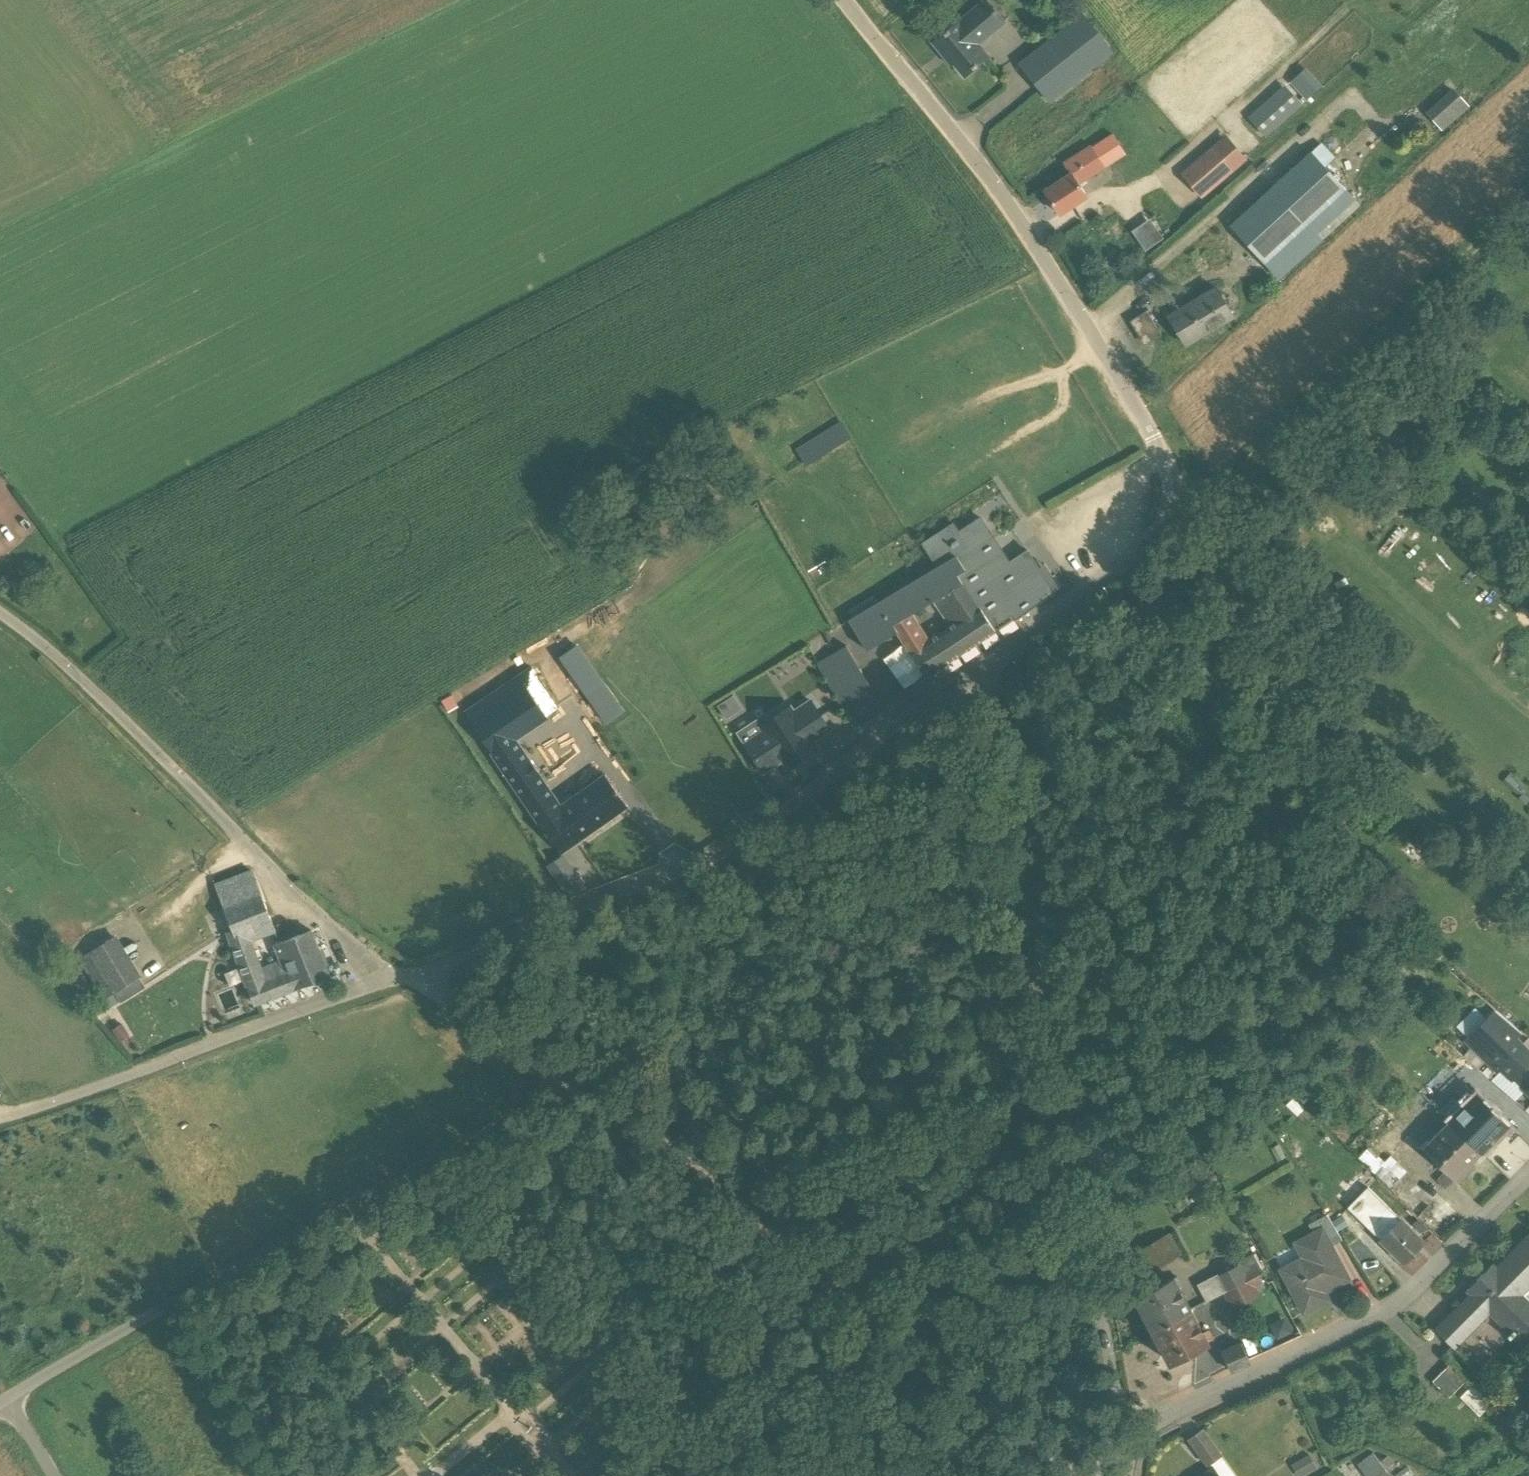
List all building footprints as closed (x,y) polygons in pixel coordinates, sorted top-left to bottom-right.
[(985,0),(983,0),(951,27),(933,43),(941,52),(944,50),(966,77),(984,61),(989,56),(978,43),(1004,21),(985,0)] [(1112,51),(1081,13),(1019,62),(1050,100),(1112,51)] [(1470,106),(1454,88),(1427,112),(1443,131),(1470,106)] [(1259,108),(1249,117),(1266,137),(1302,105),(1294,95),(1267,119),(1259,108)] [(1248,159),(1226,134),(1181,173),(1202,198),(1248,159)] [(1105,167),(1098,156),(1091,144),(1064,162),(1071,173),(1045,191),(1060,214),(1087,197),(1079,184),(1105,167)] [(1352,199),(1310,154),(1233,224),(1281,278),(1324,239),(1318,232),(1339,213),(1338,212),(1352,199)] [(1155,216),(1135,228),(1148,249),(1169,236),(1155,216)] [(1218,286),(1185,306),(1190,313),(1173,323),(1186,345),(1207,333),(1235,316),(1218,286)] [(1147,311),(1132,320),(1146,344),(1162,335),(1147,311)] [(844,419),(798,447),(808,465),(855,436),(844,419)] [(926,677),(1034,607),(1037,604),(1037,603),(1055,591),(1028,550),(1012,560),(983,516),(962,530),(956,522),(923,544),(938,566),(852,620),(871,649),(897,632),(926,677)] [(566,653),(608,722),(627,711),(584,642),(566,653)] [(847,647),(815,665),(850,726),(882,707),(881,705),(847,647)] [(526,688),(473,723),(494,753),(515,739),(547,718),(544,714),(526,688)] [(766,732),(746,745),(756,760),(760,758),(767,768),(795,751),(800,759),(817,749),(811,740),(830,728),(812,701),(794,713),(790,707),(762,725),(766,732)] [(559,805),(515,739),(494,753),(547,833),(561,852),(627,806),(605,775),(559,805)] [(553,863),(563,881),(571,876),(561,859),(553,863)] [(248,985),(263,979),(249,943),(277,932),(252,871),(217,885),(226,908),(225,908),(236,936),(230,938),(248,985)] [(330,975),(321,953),(312,930),(278,944),(286,967),(288,970),(263,979),(248,985),(255,1004),(260,1002),(330,975)] [(106,998),(89,1009),(94,1015),(119,999),(120,1001),(143,986),(138,978),(141,977),(116,937),(81,960),(106,998)] [(1521,1033),(1496,1013),(1487,1022),(1492,1027),(1510,1044),(1512,1043),(1521,1033)] [(1492,1027),(1472,1047),(1498,1072),(1501,1069),(1525,1094),(1526,1093),(1527,1094),(1528,1091),(1528,1073),(1525,1069),(1528,1063),(1528,1055),(1520,1047),(1518,1049),(1512,1043),(1510,1044),(1492,1027)] [(1474,1071),(1458,1055),(1450,1063),(1466,1079),(1474,1071)] [(1507,1128),(1475,1097),(1474,1098),(1479,1103),(1470,1112),(1466,1109),(1450,1125),(1481,1154),(1506,1129),(1507,1128)] [(1481,1154),(1450,1125),(1434,1141),(1438,1145),(1428,1155),(1423,1150),(1422,1152),(1454,1183),(1456,1182),(1455,1181),(1481,1154)] [(1391,1162),(1384,1170),(1398,1183),(1406,1175),(1391,1162)] [(1368,1193),(1353,1208),(1369,1223),(1384,1208),(1368,1193)] [(1369,1223),(1364,1228),(1380,1244),(1399,1224),(1384,1208),(1369,1223)] [(1342,1242),(1327,1218),(1316,1224),(1322,1233),(1330,1249),(1342,1242)] [(1424,1246),(1400,1223),(1399,1224),(1380,1244),(1403,1267),(1424,1246)] [(1330,1249),(1322,1233),(1297,1246),(1306,1262),(1283,1274),(1305,1315),(1327,1303),(1323,1294),(1348,1281),(1330,1249)] [(1497,1271),(1492,1267),(1468,1293),(1472,1297),(1437,1333),(1455,1350),(1490,1315),(1526,1349),(1528,1345),(1528,1303),(1523,1297),(1528,1291),(1528,1238),(1497,1271)] [(1166,1239),(1138,1255),(1150,1276),(1178,1260),(1166,1239)] [(1243,1269),(1219,1281),(1226,1295),(1250,1283),(1247,1277),(1243,1269)] [(1255,1273),(1247,1277),(1250,1283),(1258,1278),(1255,1273)] [(1258,1278),(1250,1283),(1253,1289),(1261,1285),(1258,1278)] [(1207,1305),(1226,1295),(1219,1281),(1200,1291),(1207,1305)] [(1174,1282),(1137,1302),(1153,1333),(1190,1314),(1174,1282)] [(1250,1283),(1226,1295),(1234,1310),(1257,1297),(1253,1289),(1250,1283)] [(1190,1314),(1153,1333),(1171,1366),(1207,1347),(1190,1314)] [(1249,1365),(1241,1348),(1224,1356),(1231,1372),(1249,1365)] [(1467,1384),(1450,1368),(1433,1385),(1450,1401),(1467,1384)] [(1494,1406),(1476,1389),(1462,1403),(1481,1421),(1494,1406)] [(1220,1459),(1204,1436),(1203,1435),(1190,1443),(1191,1445),(1191,1444),(1207,1467),(1207,1468),(1208,1469),(1209,1468),(1208,1468),(1220,1460),(1221,1460),(1220,1459)] [(1357,1463),(1363,1475),(1383,1475),(1373,1455),(1357,1463)] [(1297,1466),(1301,1475),(1309,1475),(1319,1472),(1314,1459),(1297,1466)]
